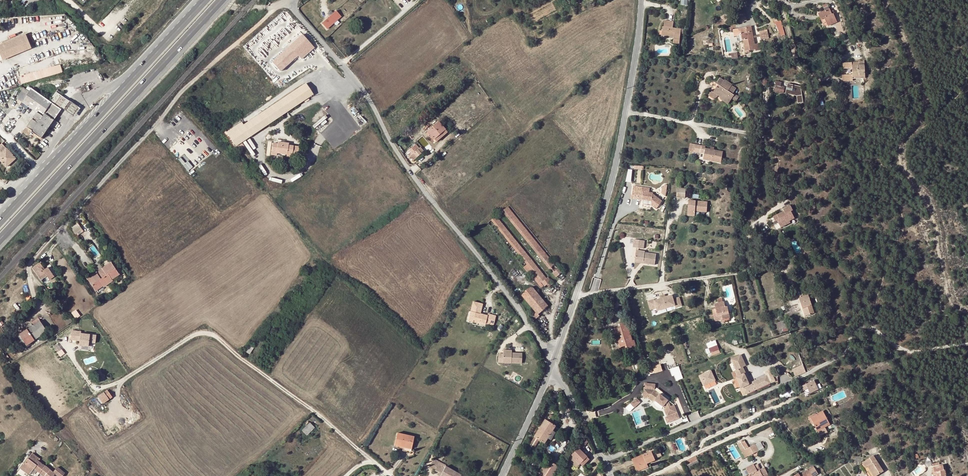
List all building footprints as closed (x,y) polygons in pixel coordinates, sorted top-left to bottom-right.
[(822,5),(825,10),(818,14),(821,20),(825,28),(828,26),(837,22),(833,14),(832,15),(831,12),(827,4),(825,4),(822,5)] [(336,11),(322,24),(327,29),(341,17),(336,11)] [(747,21),(745,12),(737,13),(738,23),(747,21)] [(674,22),(665,21),(664,27),(663,27),(662,36),(674,37),(674,40),(680,40),(681,34),(684,34),(685,30),(673,28),(674,22)] [(746,29),(740,30),(743,41),(744,41),(746,51),(755,50),(755,51),(760,50),(759,43),(755,44),(754,38),(753,35),(751,26),(746,28),(746,29)] [(767,30),(759,31),(759,34),(760,37),(760,40),(769,38),(767,30)] [(0,44),(0,55),(2,59),(31,48),(25,34),(0,44)] [(255,38),(255,39),(248,44),(253,51),(261,45),(255,38)] [(293,60),(298,56),(289,47),(272,63),(280,72),(293,60)] [(842,75),(843,81),(849,81),(853,80),(853,79),(859,78),(865,78),(864,61),(859,61),(859,62),(859,65),(852,66),(852,62),(843,63),(843,69),(852,68),(853,74),(842,75)] [(60,68),(20,80),(22,84),(61,73),(60,68)] [(732,94),(736,89),(731,86),(732,85),(724,80),(724,81),(719,78),(717,81),(718,85),(716,83),(714,85),(711,90),(712,91),(708,96),(713,99),(717,97),(718,96),(719,96),(720,99),(721,100),(725,97),(731,101),(732,99),(734,95),(732,94)] [(777,81),(774,92),(789,96),(791,89),(785,87),(786,85),(782,84),(782,83),(777,81)] [(244,126),(242,123),(227,133),(236,147),(241,144),(314,95),(306,84),(244,126)] [(32,120),(26,128),(32,131),(31,132),(41,139),(50,125),(61,110),(60,109),(66,100),(56,92),(49,102),(31,89),(26,95),(22,92),(17,99),(25,104),(23,107),(26,110),(28,107),(37,113),(33,117),(39,121),(37,123),(32,120)] [(61,107),(64,110),(74,117),(80,109),(70,102),(66,100),(61,107)] [(431,138),(433,141),(435,140),(446,130),(439,122),(428,132),(432,136),(431,138)] [(32,131),(26,128),(23,132),(28,136),(31,132),(32,131)] [(448,132),(446,130),(435,140),(433,141),(435,143),(448,132)] [(273,144),(272,155),(277,156),(277,154),(287,155),(287,157),(292,158),(293,146),(288,146),(289,144),(278,142),(278,144),(273,144)] [(6,167),(15,159),(1,144),(0,145),(0,161),(6,167)] [(416,144),(406,152),(413,160),(424,151),(420,147),(419,148),(416,144)] [(724,152),(714,150),(711,150),(705,149),(706,146),(695,145),(694,152),(700,153),(701,154),(702,150),(705,150),(705,154),(703,160),(709,161),(722,163),(724,152)] [(184,154),(178,158),(188,171),(194,166),(184,154)] [(641,192),(643,192),(642,198),(643,198),(643,200),(647,201),(651,201),(651,203),(651,205),(656,209),(662,201),(653,194),(653,193),(649,193),(650,188),(642,187),(641,192)] [(685,198),(686,188),(677,188),(676,197),(685,198)] [(688,200),(688,213),(695,214),(695,211),(707,212),(707,202),(688,200)] [(789,221),(794,218),(791,211),(793,210),(790,206),(783,210),(784,211),(773,217),(775,222),(777,220),(781,228),(790,223),(789,221)] [(534,274),(544,287),(551,282),(548,278),(546,279),(496,216),(491,220),(526,264),(523,267),(530,277),(534,274)] [(781,228),(777,220),(775,222),(773,217),(772,218),(778,229),(781,228)] [(82,229),(77,222),(70,227),(75,234),(82,229)] [(643,250),(644,242),(633,241),(632,249),(643,250)] [(635,251),(634,261),(643,262),(643,265),(655,266),(656,255),(644,254),(644,252),(635,251)] [(554,261),(552,263),(558,269),(559,268),(560,267),(555,260),(554,261)] [(95,265),(100,271),(102,270),(102,269),(103,268),(99,262),(95,265)] [(40,263),(32,269),(41,280),(47,276),(48,275),(45,270),(40,263)] [(112,280),(120,275),(111,263),(103,268),(102,269),(102,270),(100,271),(108,284),(112,281),(112,280)] [(45,270),(48,275),(47,276),(49,280),(54,277),(48,268),(45,270)] [(97,273),(87,279),(96,292),(103,286),(104,287),(108,284),(100,271),(97,273)] [(531,287),(521,295),(535,312),(531,315),(535,319),(539,316),(537,314),(547,306),(536,293),(531,287)] [(682,306),(680,297),(679,297),(673,299),(672,295),(665,297),(660,299),(655,300),(655,299),(654,299),(648,301),(647,301),(650,310),(656,308),(657,311),(675,305),(676,308),(682,306)] [(805,316),(814,313),(808,296),(799,299),(805,316)] [(483,301),(470,298),(464,321),(474,323),(474,321),(486,324),(488,316),(480,314),(483,301)] [(730,318),(727,307),(725,307),(725,306),(724,302),(722,302),(721,299),(717,300),(718,303),(714,304),(717,314),(717,316),(715,317),(716,321),(730,318)] [(25,331),(19,335),(26,345),(32,342),(47,331),(40,321),(25,331)] [(633,341),(627,322),(621,324),(620,324),(621,328),(612,331),(613,337),(617,336),(620,348),(621,348),(626,346),(627,349),(636,347),(634,341),(633,341)] [(85,345),(86,333),(79,333),(78,344),(85,345)] [(27,347),(26,345),(19,335),(18,336),(26,348),(27,347)] [(707,342),(711,355),(720,352),(716,340),(707,342)] [(623,354),(621,348),(620,348),(615,349),(617,356),(623,354)] [(498,353),(498,363),(502,363),(502,359),(511,360),(511,363),(522,363),(522,353),(511,353),(512,350),(503,350),(503,354),(498,353)] [(749,384),(744,374),(745,373),(742,366),(745,365),(741,356),(741,355),(740,355),(732,359),(731,359),(736,370),(735,371),(738,377),(736,378),(745,395),(770,383),(767,376),(749,384)] [(655,372),(662,371),(661,364),(654,365),(655,372)] [(675,380),(683,378),(679,365),(671,368),(675,380)] [(704,374),(699,377),(704,386),(715,381),(712,376),(706,378),(704,374)] [(818,390),(813,381),(801,386),(803,391),(807,389),(810,394),(818,390)] [(655,386),(645,385),(643,397),(649,398),(654,402),(655,400),(663,407),(667,416),(665,417),(667,423),(679,418),(674,405),(670,406),(668,401),(654,390),(655,386)] [(112,397),(107,390),(98,397),(103,403),(112,397)] [(640,402),(637,398),(630,404),(634,408),(640,402)] [(663,407),(655,400),(654,402),(653,403),(654,406),(656,407),(658,408),(661,409),(663,407)] [(830,424),(823,412),(816,416),(823,428),(830,424)] [(810,418),(817,431),(823,428),(816,416),(810,418)] [(555,426),(545,420),(529,446),(534,449),(539,440),(544,443),(547,438),(552,431),(555,426)] [(307,435),(314,428),(310,423),(302,430),(307,435)] [(397,433),(395,445),(403,447),(411,449),(414,437),(397,433)] [(584,438),(579,446),(584,448),(588,441),(584,438)] [(749,456),(749,457),(758,452),(755,445),(749,448),(744,441),(743,442),(742,441),(741,442),(742,443),(741,443),(749,456)] [(749,456),(741,443),(738,445),(746,458),(749,456)] [(584,449),(584,448),(579,446),(578,448),(571,455),(568,460),(569,461),(577,465),(578,464),(580,465),(581,465),(588,458),(581,452),(582,451),(584,449)] [(650,457),(648,453),(624,464),(625,468),(634,464),(637,471),(642,470),(648,467),(647,464),(645,460),(649,458),(651,462),(655,460),(654,459),(661,456),(660,452),(653,455),(651,452),(653,456),(650,457)] [(32,453),(22,466),(31,473),(34,469),(35,468),(41,472),(45,466),(37,460),(39,458),(32,453)] [(873,456),(862,463),(860,465),(867,475),(877,475),(883,471),(873,456)] [(686,461),(688,465),(698,460),(696,457),(686,461)] [(590,460),(588,458),(581,465),(583,467),(590,460)] [(699,463),(698,460),(688,465),(689,468),(699,463)] [(815,470),(819,467),(817,464),(815,460),(810,463),(812,467),(811,467),(806,471),(807,473),(802,475),(815,475),(818,474),(815,470)] [(429,467),(440,472),(438,475),(439,475),(461,475),(446,467),(445,468),(439,465),(432,461),(429,467)] [(548,461),(539,475),(538,475),(553,475),(558,468),(548,461)] [(764,467),(757,471),(753,464),(746,468),(749,475),(747,475),(769,475),(764,467)] [(943,465),(933,467),(934,472),(934,473),(936,473),(936,475),(946,475),(945,470),(944,470),(943,465)] [(29,475),(31,473),(22,466),(20,469),(29,475)] [(55,474),(58,475),(63,475),(65,473),(57,467),(53,472),(50,469),(45,466),(41,472),(40,473),(43,475),(54,475),(55,474)]
